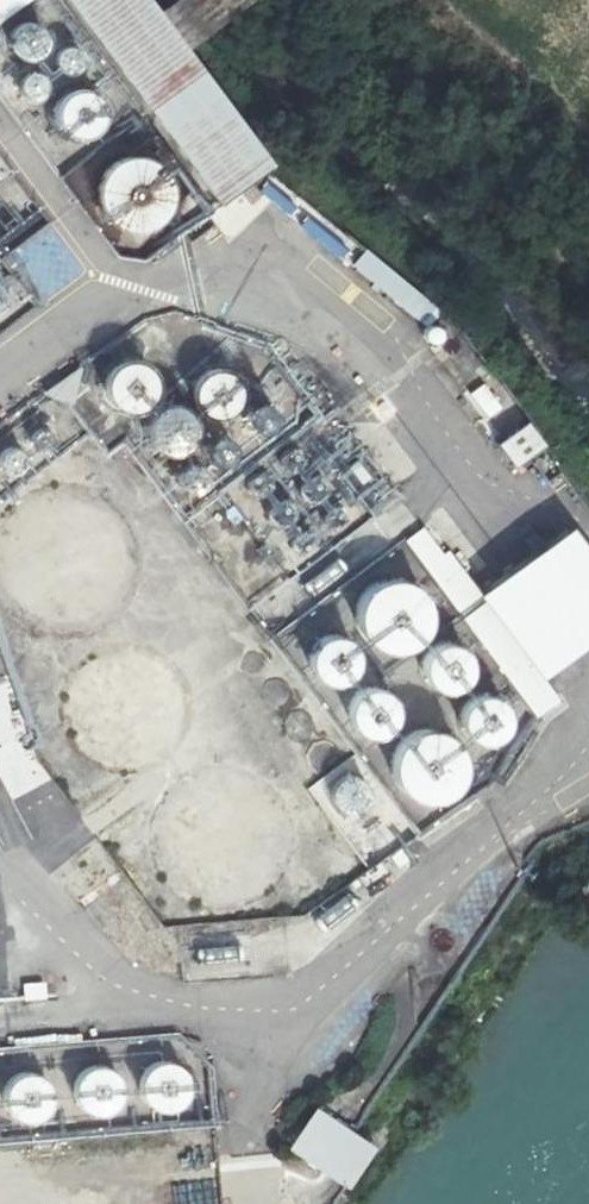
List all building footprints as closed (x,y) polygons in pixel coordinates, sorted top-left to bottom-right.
[(218,202),(279,152),(165,0),(69,0),(218,202)] [(16,32),(12,32),(4,37),(1,42),(0,47),(0,57),(1,59),(8,67),(20,69),(26,68),(33,62),(36,57),(37,49),(35,43),(30,36),(25,33),(16,32)] [(67,65),(59,62),(57,62),(50,68),(51,76),(55,80),(62,81),(68,77),(70,71),(67,65)] [(40,83),(33,81),(31,81),(25,85),(24,93),(28,99),(36,100),(42,96),(44,90),(40,83)] [(81,101),(69,99),(63,101),(56,105),(50,111),(47,118),(46,130),(49,138),(56,146),(67,151),(79,151),(90,145),(95,138),(98,131),(98,122),(94,111),(88,105),(81,101)] [(130,163),(117,162),(109,164),(101,169),(95,176),(92,184),(92,198),(99,210),(106,216),(115,219),(128,219),(137,214),(146,205),(149,196),(149,187),(144,174),(138,168),(130,163)] [(268,171),(254,187),(414,319),(428,303),(268,171)] [(226,210),(230,216),(246,205),(241,199),(226,210)] [(420,337),(427,339),(429,339),(433,338),(437,333),(438,325),(433,318),(424,317),(418,321),(416,330),(420,337)] [(230,343),(221,340),(218,340),(211,344),(209,348),(208,356),(213,363),(223,365),(230,362),(234,353),(230,343)] [(491,437),(508,425),(526,413),(471,343),(447,361),(438,368),(491,437)] [(141,356),(134,356),(127,357),(117,364),(113,370),(111,381),(113,388),(117,395),(123,401),(130,403),(141,403),(151,398),(156,393),(159,385),(159,374),(151,361),(141,356)] [(260,363),(251,360),(249,360),(241,365),(239,375),(244,383),(254,385),(262,380),(264,373),(260,363)] [(227,389),(220,388),(215,389),(206,395),(202,401),(200,411),(201,418),(208,428),(218,433),(224,433),(235,430),(240,425),(243,419),(245,408),(241,399),(237,393),(227,389)] [(285,393),(279,392),(276,392),(270,399),(270,405),(274,409),(281,411),(288,407),(289,399),(285,393)] [(179,406),(168,405),(163,406),(153,412),(149,418),(147,429),(148,437),(152,443),(159,450),(170,453),(178,452),(185,449),(192,440),(195,433),(194,422),(191,415),(186,410),(179,406)] [(304,421),(297,418),(294,418),(289,422),(287,426),(287,431),(291,436),(300,437),(306,432),(307,426),(304,421)] [(549,448),(532,424),(500,448),(517,471),(549,448)] [(55,428),(45,426),(42,426),(38,428),(34,435),(34,443),(40,450),(48,452),(57,447),(60,437),(55,428)] [(269,429),(263,427),(261,428),(256,431),(254,436),(257,444),(264,446),(270,444),(273,436),(269,429)] [(229,455),(221,453),(218,454),(211,460),(210,470),(213,475),(218,478),(226,478),(234,472),(235,462),(229,455)] [(257,458),(250,456),(248,456),(243,461),(242,467),(246,474),(254,474),(259,471),(261,464),(257,458)] [(5,460),(2,461),(0,463),(0,482),(9,483),(15,480),(18,470),(16,465),(12,461),(5,460)] [(201,471),(193,469),(190,470),(183,477),(182,487),(188,494),(198,495),(205,489),(207,479),(201,471)] [(315,474),(308,481),(307,483),(309,492),(317,497),(326,495),(331,488),(329,479),(323,474),(315,474)] [(297,502),(290,497),(289,497),(281,498),(277,502),(275,507),(275,511),(279,518),(289,521),(296,517),(299,510),(297,502)] [(345,501),(334,501),(333,502),(326,510),(326,517),(328,522),(336,528),(341,529),(347,527),(354,519),(353,507),(345,501)] [(308,523),(302,525),(301,525),(295,534),(297,544),(300,548),(307,551),(315,549),(319,546),(322,540),(321,530),(313,524),(308,523)] [(368,533),(360,531),(360,532),(351,537),(350,545),(355,553),(361,555),(366,554),(372,549),(373,539),(368,533)] [(331,555),(322,557),(322,558),(317,566),(320,574),(327,579),(336,577),(341,568),(339,560),(331,555)] [(406,584),(390,581),(379,584),(365,594),(359,603),(357,614),(360,631),(365,640),(374,648),(384,652),(401,652),(416,644),(423,636),(427,625),(428,614),(426,603),(416,590),(406,584)] [(341,638),(330,637),(324,639),(314,646),(310,653),(309,661),(311,672),(315,679),(323,685),(330,687),(342,686),(355,677),(358,669),(359,658),(354,647),(348,642),(341,638)] [(453,645),(445,645),(440,646),(430,653),(425,659),(424,675),(426,682),(433,690),(439,693),(451,695),(459,693),(468,685),(473,675),(473,667),(469,656),(464,650),(453,645)] [(382,691),(374,690),(370,690),(362,693),(353,700),(350,707),(349,720),(353,730),(358,735),(365,739),(373,740),(384,738),(391,733),(397,724),(398,716),(396,704),(392,698),(382,691)] [(494,699),(486,698),(482,698),(474,701),(465,709),(460,724),(462,731),(468,741),(474,746),(485,749),(493,748),(503,742),(508,735),(511,724),(510,716),(504,706),(494,699)] [(434,734),(422,734),(413,738),(400,749),(396,760),(394,771),(399,787),(405,797),(417,804),(433,806),(444,804),(454,798),(464,784),(467,767),(464,756),(454,742),(445,736),(434,734)] [(364,834),(353,830),(350,831),(343,834),(339,840),(338,850),(345,859),(357,861),(367,855),(369,843),(364,834)] [(456,935),(449,933),(446,933),(441,937),(440,946),(445,952),(452,953),(458,948),(459,942),(456,935)] [(265,940),(193,944),(194,959),(266,955),(265,940)] [(43,984),(24,986),(25,1000),(44,998),(43,984)] [(173,1067),(166,1064),(160,1063),(153,1064),(144,1069),(138,1078),(137,1085),(138,1093),(141,1099),(149,1105),(156,1108),(166,1107),(172,1104),(181,1092),(182,1086),(179,1075),(173,1067)] [(104,1071),(94,1069),(87,1070),(81,1073),(75,1081),(72,1091),(73,1098),(77,1105),(82,1109),(92,1113),(99,1113),(111,1106),(116,1097),(117,1090),(115,1084),(109,1075),(104,1071)] [(33,1077),(22,1075),(17,1075),(8,1080),(4,1086),(1,1096),(1,1103),(6,1112),(10,1115),(16,1118),(27,1119),(36,1115),(41,1110),(45,1100),(45,1093),(43,1086),(39,1081),(33,1077)] [(353,1139),(346,1134),(308,1108),(281,1148),(327,1178),(332,1170),(327,1167),(343,1142),(348,1146),(353,1139)] [(365,1148),(353,1139),(348,1146),(343,1142),(327,1167),(332,1170),(327,1178),(339,1186),(365,1148)]
